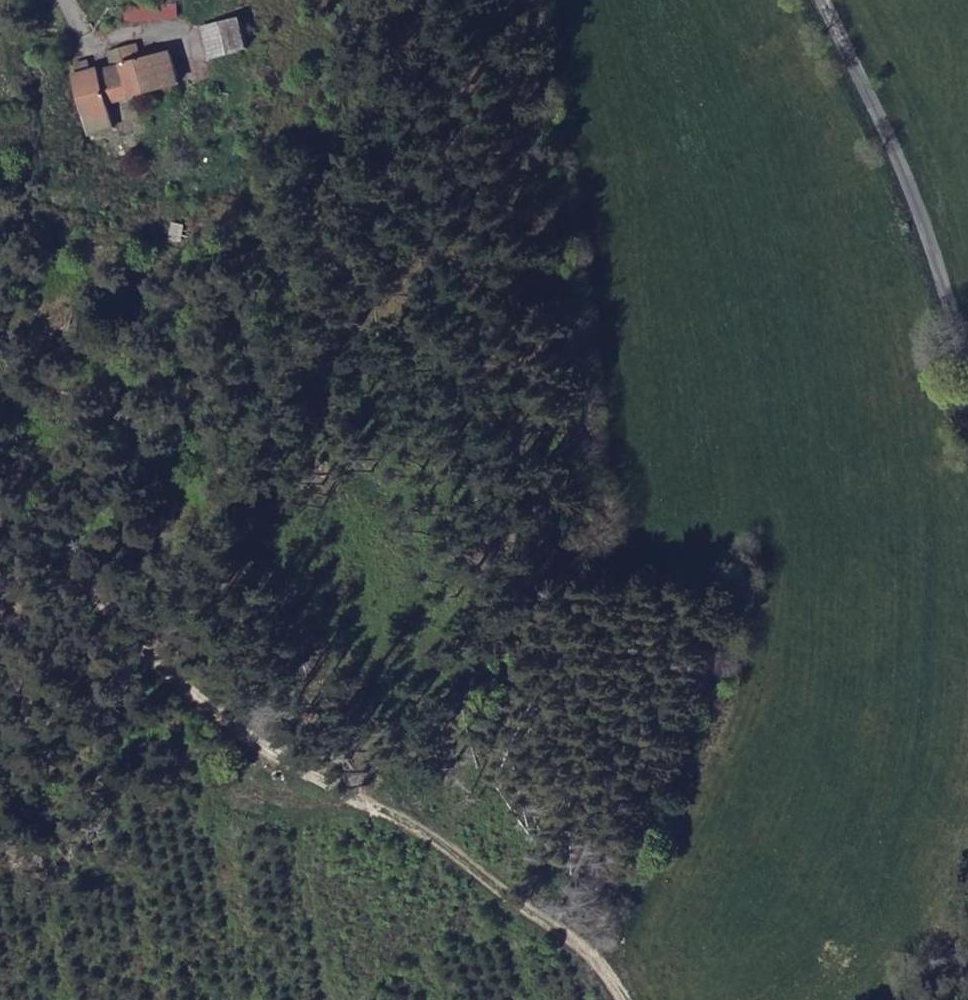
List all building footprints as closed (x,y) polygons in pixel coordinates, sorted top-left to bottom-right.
[(288,35),(281,14),(241,27),(250,56),(270,50),(268,41),(288,35)] [(268,41),(270,50),(290,43),(288,35),(268,41)] [(113,65),(131,135),(160,127),(153,97),(226,79),(217,44),(168,56),(164,43),(136,50),(138,58),(113,65)]
